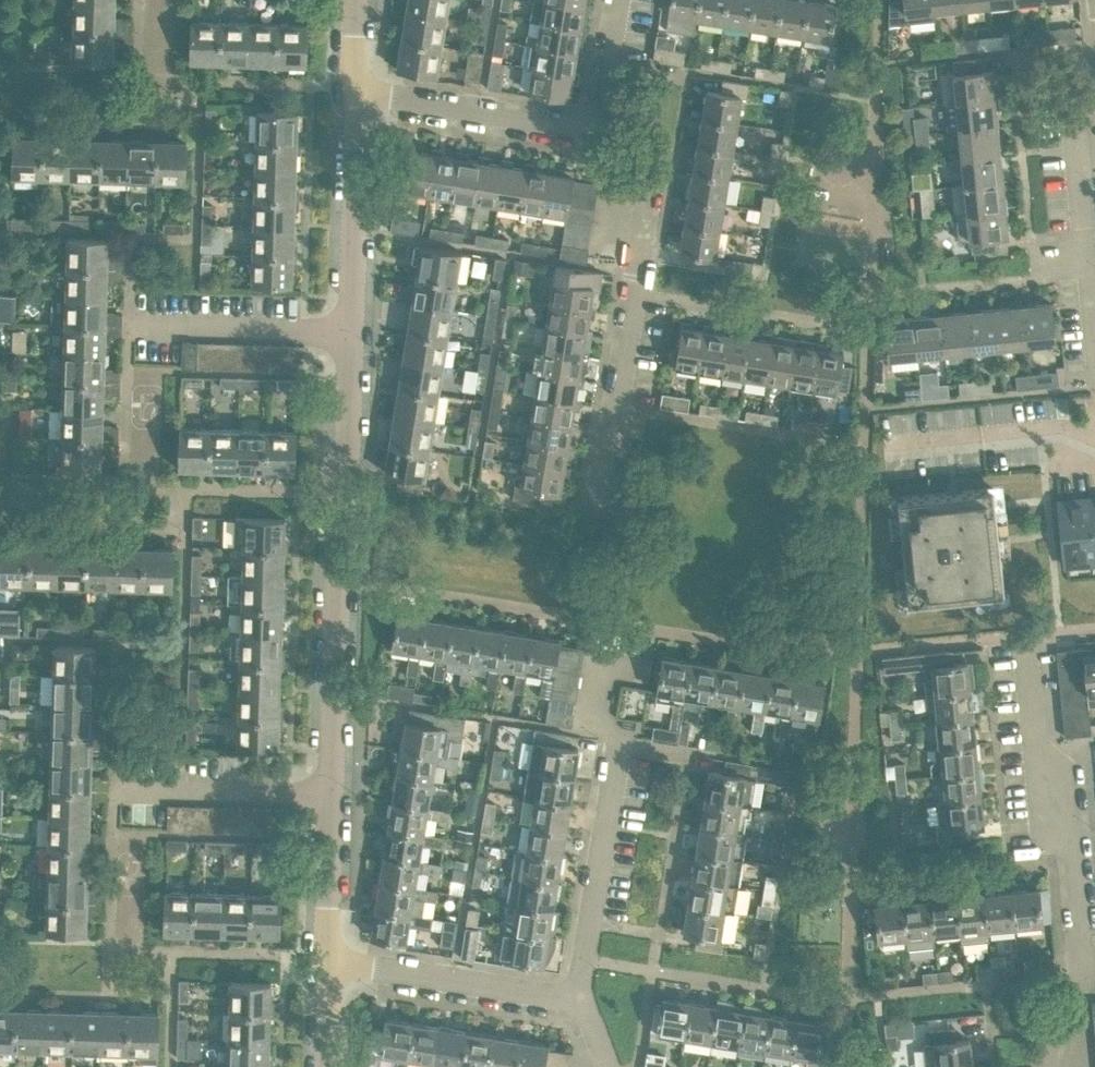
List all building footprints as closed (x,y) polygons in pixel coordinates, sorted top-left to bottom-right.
[(406,11),(446,17),(449,0),(408,0),(406,11)] [(512,0),(502,0),(500,9),(510,11),(512,0)] [(530,20),(541,22),(541,23),(579,29),(580,26),(584,27),(587,15),(588,15),(590,4),(588,4),(583,3),(583,6),(544,0),(533,0),(530,20)] [(669,14),(666,30),(693,34),(696,18),(699,0),(671,0),(669,14)] [(726,0),(699,0),(696,18),(723,22),(726,0)] [(754,0),(726,0),(723,22),(750,26),(754,0)] [(782,0),(754,0),(750,26),(777,31),(782,0)] [(809,1),(804,0),(782,0),(777,31),(804,35),(809,1)] [(888,25),(907,23),(936,20),(934,10),(933,0),(889,0),(888,25)] [(934,10),(961,7),(961,0),(933,0),(934,10)] [(116,18),(116,2),(76,1),(75,29),(132,30),(132,18),(116,18)] [(809,1),(804,35),(831,39),(837,5),(809,1)] [(479,22),(488,24),(492,5),(482,4),(479,22)] [(406,11),(401,39),(442,45),(446,17),(406,11)] [(221,61),(222,20),(193,19),(191,60),(221,61)] [(249,62),(251,21),(222,20),(221,61),(249,62)] [(278,62),(279,22),(251,21),(249,62),(278,62)] [(279,22),(278,62),(307,63),(308,22),(279,22)] [(485,43),(488,24),(479,22),(476,42),(485,43)] [(495,39),(505,40),(508,23),(498,22),(495,39)] [(526,34),(525,43),(537,45),(537,46),(576,52),(576,49),(581,49),(583,38),(584,38),(586,27),(584,27),(580,26),(579,29),(541,23),(539,36),(526,34)] [(1047,29),(1048,43),(1076,40),(1075,27),(1047,29)] [(132,42),(132,30),(75,29),(74,57),(115,59),(115,41),(132,42)] [(1023,35),(1024,45),(1048,43),(1047,29),(1031,31),(1032,34),(1023,35)] [(992,37),(993,49),(1009,47),(1008,35),(992,37)] [(977,50),(993,49),(992,37),(975,39),(977,50)] [(401,39),(397,68),(437,74),(442,45),(401,39)] [(502,56),(505,40),(495,39),(493,54),(502,56)] [(937,41),(938,52),(954,51),(953,39),(937,41)] [(921,54),(938,52),(937,41),(920,42),(921,54)] [(525,43),(521,66),(533,68),(572,75),(572,72),(574,59),(581,61),(583,50),(581,49),(576,49),(576,52),(537,46),(537,45),(525,43)] [(654,47),(652,60),(682,65),(684,52),(654,47)] [(484,52),(469,50),(464,79),(479,81),(484,52)] [(714,71),(716,60),(702,58),(700,68),(714,71)] [(955,75),(943,76),(946,103),(956,102),(994,99),(991,71),(981,72),(980,58),(978,58),(953,60),(955,75)] [(716,60),(714,71),(729,73),(730,62),(716,60)] [(486,89),(500,91),(504,63),(490,61),(486,89)] [(755,66),(753,77),(768,79),(770,69),(755,66)] [(533,68),(529,92),(568,98),(571,82),(577,83),(579,73),(572,72),(572,75),(533,68)] [(770,69),(768,79),(782,82),(784,71),(770,69)] [(809,75),(807,86),(823,88),(825,78),(809,75)] [(702,117),(736,122),(740,97),(746,98),(748,83),(722,79),(720,92),(706,90),(702,117)] [(779,89),(777,103),(788,105),(790,90),(779,89)] [(946,103),(945,103),(945,104),(948,131),(957,130),(959,130),(997,126),(994,99),(956,102),(946,103)] [(215,108),(205,108),(204,129),(214,130),(215,108)] [(257,139),(296,140),(297,111),(258,110),(257,139)] [(914,135),(926,134),(924,115),(912,117),(914,135)] [(731,149),(736,122),(702,117),(698,144),(731,149)] [(997,126),(959,130),(962,158),(1000,154),(997,126)] [(926,134),(914,135),(916,150),(928,149),(926,134)] [(43,177),(44,137),(15,136),(14,177),(43,177)] [(71,178),(73,137),(44,137),(43,177),(71,178)] [(100,179),(101,138),(73,137),(71,178),(100,179)] [(128,180),(129,139),(101,138),(100,179),(128,180)] [(156,180),(157,140),(129,139),(128,180),(156,180)] [(295,169),(296,140),(257,139),(256,167),(295,169)] [(157,140),(156,180),(186,181),(187,140),(157,140)] [(769,156),(779,157),(782,143),(771,141),(769,156)] [(435,154),(433,153),(421,152),(422,145),(410,143),(408,155),(411,155),(406,190),(429,194),(435,154)] [(727,176),(731,149),(698,144),(694,171),(727,176)] [(203,166),(213,166),(214,148),(204,147),(203,166)] [(458,157),(455,157),(444,155),(445,149),(434,147),(433,153),(435,154),(429,194),(452,197),(458,157)] [(481,161),(478,161),(466,159),(467,152),(456,151),(455,157),(458,157),(452,197),(475,201),(481,161)] [(504,165),(501,164),(489,162),(490,156),(479,154),(478,161),(481,161),(475,201),(497,205),(504,165)] [(1000,154),(962,158),(965,185),(1002,181),(1000,154)] [(777,172),(779,157),(769,156),(766,170),(777,172)] [(527,168),(524,168),(512,166),(513,159),(502,158),(501,164),(504,165),(497,205),(520,208),(527,168)] [(549,172),(547,171),(535,170),(536,163),(525,161),(524,168),(527,168),(520,208),(543,212),(549,172)] [(566,215),(568,206),(570,193),(572,180),(573,175),(570,175),(571,171),(558,169),(558,166),(548,165),(547,171),(549,172),(543,212),(566,215)] [(213,187),(213,166),(203,166),(203,186),(213,187)] [(294,197),(295,169),(256,167),(255,196),(294,197)] [(918,172),(911,172),(913,189),(920,189),(920,190),(932,189),(930,170),(918,172)] [(723,203),(727,176),(694,171),(689,198),(723,203)] [(570,193),(596,196),(598,183),(572,180),(570,193)] [(965,185),(951,187),(954,213),(957,213),(968,211),(968,213),(1005,209),(1002,181),(965,185)] [(932,189),(920,190),(921,205),(934,203),(932,189)] [(594,209),(596,196),(570,193),(568,206),(594,209)] [(760,209),(771,211),(773,196),(762,194),(760,209)] [(294,225),(294,197),(255,196),(254,224),(294,225)] [(719,230),(723,203),(689,198),(685,225),(719,230)] [(202,222),(212,223),(212,205),(202,204),(202,222)] [(592,222),(594,209),(568,206),(566,215),(566,218),(592,222)] [(768,226),(771,211),(760,209),(758,224),(768,226)] [(968,211),(957,213),(957,214),(959,240),(971,239),(973,253),(999,251),(998,237),(1008,236),(1005,209),(968,213),(968,211)] [(419,220),(393,216),(390,231),(417,234),(419,220)] [(12,217),(12,227),(32,228),(32,218),(12,217)] [(590,235),(592,222),(566,218),(564,231),(590,235)] [(70,229),(70,219),(50,219),(50,228),(70,229)] [(70,219),(70,229),(89,229),(89,220),(70,219)] [(127,230),(127,221),(107,220),(107,230),(127,230)] [(127,221),(127,230),(145,231),(145,221),(127,221)] [(164,222),(164,231),(185,232),(185,222),(164,222)] [(211,243),(212,223),(202,222),(201,243),(211,243)] [(293,253),(294,225),(254,224),(253,252),(293,253)] [(715,256),(719,230),(685,225),(681,252),(694,254),(692,267),(718,271),(720,257),(715,256)] [(445,239),(447,229),(430,226),(429,236),(445,239)] [(447,229),(445,239),(461,241),(463,232),(447,229)] [(588,248),(590,235),(564,231),(562,244),(588,248)] [(491,246),(493,236),(477,233),(475,244),(491,246)] [(493,236),(491,246),(507,249),(509,238),(493,236)] [(68,267),(125,268),(125,257),(109,256),(109,238),(69,237),(68,267)] [(537,254),(538,243),(522,241),(521,252),(537,254)] [(538,243),(537,254),(553,256),(555,246),(538,243)] [(586,261),(588,248),(562,244),(560,257),(586,261)] [(414,245),(412,262),(414,262),(417,263),(416,275),(456,281),(460,252),(420,246),(414,245)] [(292,283),(293,253),(253,252),(252,282),(292,283)] [(937,255),(929,258),(932,266),(940,263),(938,257),(937,255)] [(504,259),(495,258),(492,278),(501,279),(504,259)] [(512,273),(534,276),(536,261),(515,258),(512,273)] [(200,261),(200,281),(210,281),(210,262),(200,261)] [(752,261),(749,276),(760,278),(762,263),(752,261)] [(556,265),(550,302),(589,308),(589,306),(596,307),(598,295),(601,272),(556,265)] [(125,279),(125,268),(68,267),(67,295),(108,296),(108,278),(125,279)] [(416,275),(411,303),(451,309),(456,281),(416,275)] [(15,307),(15,294),(14,294),(10,294),(0,293),(0,306),(15,307)] [(53,294),(52,323),(67,323),(123,325),(123,313),(107,312),(108,296),(67,295),(53,294)] [(486,315),(495,316),(498,297),(489,296),(486,315)] [(536,313),(534,323),(546,325),(585,331),(586,328),(587,317),(594,318),(596,307),(589,306),(589,308),(550,302),(543,301),(541,314),(536,313)] [(504,319),(514,320),(516,304),(507,302),(504,319)] [(1023,305),(1026,343),(1054,340),(1050,302),(1023,305)] [(411,303),(407,331),(447,337),(451,309),(411,303)] [(999,346),(1026,343),(1023,305),(995,308),(999,346)] [(972,348),(999,346),(995,308),(968,311),(972,348)] [(945,351),(972,348),(968,311),(941,313),(945,351)] [(917,354),(945,351),(941,313),(913,316),(917,354)] [(492,335),(495,316),(486,315),(483,334),(492,335)] [(890,357),(917,354),(913,316),(886,319),(890,357)] [(511,337),(514,320),(504,319),(502,335),(511,337)] [(704,330),(702,330),(691,329),(692,321),(680,320),(679,330),(681,331),(676,366),(699,369),(704,330)] [(123,336),(123,325),(67,323),(66,352),(106,353),(106,336),(123,336)] [(727,334),(724,334),(714,332),(715,325),(703,323),(702,330),(704,330),(699,369),(722,373),(727,334)] [(546,325),(543,348),(581,354),(582,352),(589,353),(591,341),(592,329),(586,328),(585,331),(546,325)] [(750,338),(748,337),(736,336),(737,328),(725,327),(724,334),(727,334),(722,373),(745,376),(750,338)] [(27,331),(13,330),(13,351),(26,352),(27,331)] [(407,331),(402,359),(442,365),(447,337),(407,331)] [(773,341),(771,341),(759,339),(760,332),(749,331),(748,337),(750,338),(745,376),(768,380),(773,341)] [(794,338),(783,337),(783,336),(772,335),(771,341),(773,341),(768,380),(790,384),(796,345),(793,345),(794,338)] [(806,340),(794,338),(793,345),(796,345),(790,384),(813,387),(819,349),(816,349),(817,342),(806,341),(806,340)] [(182,341),(181,366),(196,367),(197,341),(182,341)] [(210,367),(211,342),(197,341),(196,367),(210,367)] [(225,367),(225,342),(211,342),(210,367),(225,367)] [(239,368),(240,342),(225,342),(225,367),(239,368)] [(254,368),(254,343),(240,342),(239,368),(254,368)] [(819,349),(813,387),(836,391),(842,353),(828,351),(829,343),(817,342),(816,349),(819,349)] [(268,369),(269,343),(254,343),(254,368),(268,369)] [(282,369),(283,343),(269,343),(268,369),(282,369)] [(283,343),(282,369),(298,369),(298,344),(283,343)] [(543,348),(539,371),(578,377),(578,374),(586,375),(589,353),(582,352),(581,354),(543,348)] [(500,349),(497,364),(506,366),(509,350),(500,349)] [(105,369),(106,353),(66,352),(65,380),(121,382),(122,370),(105,369)] [(477,371),(486,372),(489,353),(480,352),(477,371)] [(402,359),(398,387),(438,393),(442,365),(402,359)] [(494,381),(494,386),(503,388),(503,383),(506,366),(497,364),(494,381)] [(4,367),(4,377),(12,377),(17,378),(17,367),(12,367),(4,367)] [(526,369),(522,392),(535,394),(574,400),(574,397),(576,386),(582,386),(582,381),(585,382),(586,375),(578,374),(578,377),(539,371),(526,369)] [(483,391),(486,372),(477,371),(474,390),(483,391)] [(1030,375),(1031,387),(1058,384),(1057,372),(1030,375)] [(202,376),(182,375),(182,384),(202,385),(202,376)] [(1016,389),(1031,387),(1030,375),(1014,376),(1016,389)] [(240,386),(240,377),(220,376),(220,385),(240,386)] [(240,377),(240,386),(259,387),(259,378),(240,377)] [(5,378),(4,389),(12,389),(16,389),(16,379),(5,378)] [(298,378),(277,378),(276,387),(298,387),(298,378)] [(975,380),(976,393),(992,391),(991,379),(975,380)] [(121,393),(121,382),(65,380),(64,408),(104,409),(105,393),(121,393)] [(959,395),(976,393),(975,380),(958,382),(959,395)] [(920,386),(922,399),(937,397),(936,384),(920,386)] [(905,400),(922,399),(920,386),(903,388),(905,400)] [(398,387),(393,415),(434,421),(438,393),(398,387)] [(492,394),(489,410),(500,411),(502,395),(503,389),(493,387),(492,394)] [(662,392),(660,406),(687,410),(689,397),(662,392)] [(532,414),(532,416),(571,423),(571,420),(573,408),(579,409),(581,398),(574,397),(574,400),(535,394),(535,396),(532,414)] [(716,415),(717,405),(699,402),(697,412),(716,415)] [(717,405),(716,415),(730,417),(732,407),(717,405)] [(104,425),(104,409),(64,408),(63,437),(119,438),(119,426),(104,425)] [(468,427),(478,428),(481,409),(471,408),(468,427)] [(762,422),(763,412),(746,409),(744,419),(762,422)] [(489,410),(487,426),(497,428),(500,411),(489,410)] [(763,412),(762,422),(776,424),(778,415),(763,412)] [(393,415),(389,443),(429,449),(434,421),(393,415)] [(532,416),(528,439),(567,445),(567,443),(569,431),(576,432),(577,421),(571,420),(571,423),(532,416)] [(807,429),(809,419),(791,417),(790,426),(807,429)] [(809,419),(807,429),(822,432),(824,422),(809,419)] [(211,468),(211,427),(182,427),(181,467),(211,468)] [(239,468),(239,428),(211,427),(211,468),(239,468)] [(475,447),(478,428),(468,427),(465,446),(475,447)] [(267,469),(268,428),(239,428),(239,468),(267,469)] [(268,428),(267,469),(297,469),(297,429),(268,428)] [(119,450),(119,438),(63,437),(62,467),(103,468),(103,449),(119,450)] [(528,439),(525,462),(563,468),(564,466),(565,454),(572,455),(574,444),(567,443),(567,445),(528,439)] [(485,440),(483,455),(483,456),(492,458),(495,441),(485,440)] [(389,443),(384,473),(398,475),(396,489),(422,494),(429,449),(389,443)] [(516,476),(512,498),(539,502),(538,508),(555,511),(559,511),(562,508),(564,505),(566,492),(559,491),(562,477),(568,478),(570,467),(564,466),(563,468),(525,462),(523,474),(516,476)] [(993,487),(897,497),(908,603),(1004,593),(993,487)] [(1060,504),(1066,562),(1094,559),(1094,547),(1090,501),(1060,504)] [(202,516),(192,516),(192,536),(202,536),(202,516)] [(235,517),(235,546),(244,547),(284,548),(284,518),(245,517),(235,517)] [(31,583),(32,543),(3,542),(1,582),(31,583)] [(59,584),(60,544),(32,543),(31,583),(59,584)] [(87,585),(88,545),(60,544),(59,584),(87,585)] [(116,586),(117,546),(88,545),(87,585),(116,586)] [(144,587),(145,547),(117,546),(116,586),(144,587)] [(145,547),(144,587),(173,588),(174,548),(145,547)] [(244,547),(243,575),(283,576),(284,548),(244,547)] [(191,573),(201,574),(201,555),(191,554),(191,573)] [(200,593),(201,574),(191,573),(190,592),(200,593)] [(230,575),(229,603),(242,603),(282,604),(283,576),(243,575),(230,575)] [(242,603),(242,632),(281,633),(282,604),(242,603)] [(20,635),(20,607),(0,607),(0,635),(20,635)] [(189,630),(199,630),(200,611),(190,611),(189,630)] [(419,651),(424,617),(397,612),(392,647),(410,650),(406,673),(415,674),(419,651)] [(58,627),(58,636),(76,637),(85,637),(85,616),(58,615),(58,627)] [(419,651),(435,654),(432,677),(442,679),(444,669),(446,656),(451,621),(424,617),(419,651)] [(473,661),(478,625),(451,621),(446,656),(444,669),(460,671),(459,682),(469,683),(472,660),(473,661)] [(500,665),(505,629),(478,625),(473,661),(489,663),(485,686),(496,688),(499,665),(500,665)] [(58,636),(58,627),(38,626),(38,636),(58,636)] [(114,638),(114,628),(94,628),(94,637),(114,638)] [(114,628),(114,638),(133,638),(133,629),(114,628)] [(151,629),(151,639),(172,639),(172,630),(151,629)] [(527,669),(532,634),(505,629),(500,665),(515,668),(512,690),(523,692),(526,669),(527,669)] [(199,650),(199,630),(189,630),(189,649),(199,650)] [(231,631),(230,659),(241,659),(241,660),(281,661),(281,633),(242,632),(231,631)] [(550,697),(550,694),(552,681),(555,668),(557,655),(559,642),(559,638),(532,634),(527,669),(542,672),(539,695),(550,697)] [(557,655),(582,659),(584,647),(559,642),(557,655)] [(12,644),(11,658),(18,658),(24,653),(24,644),(12,644)] [(55,675),(112,676),(112,665),(96,664),(97,646),(56,645),(55,675)] [(1092,646),(1056,650),(1057,663),(1084,660),(1085,673),(1087,686),(1088,699),(1089,705),(1094,704),(1094,652),(1092,652),(1092,646)] [(926,652),(921,653),(922,667),(925,694),(934,693),(934,691),(968,688),(974,687),(972,660),(966,661),(953,662),(952,649),(926,652)] [(580,672),(582,659),(557,655),(555,668),(580,672)] [(657,691),(656,699),(669,701),(672,705),(670,715),(669,726),(679,728),(680,728),(681,717),(685,695),(684,695),(689,660),(663,656),(657,691)] [(881,657),(883,671),(894,670),(892,656),(881,657)] [(241,660),(240,688),(280,689),(281,661),(241,660)] [(689,660),(684,695),(685,695),(701,698),(697,719),(708,721),(711,700),(716,664),(689,660)] [(1058,676),(1085,673),(1084,660),(1057,663),(1058,676)] [(716,664),(711,700),(727,702),(723,724),(735,726),(738,704),(743,669),(716,664)] [(188,687),(198,687),(198,669),(188,668),(188,687)] [(578,685),(580,672),(555,668),(552,681),(578,685)] [(743,669),(738,704),(754,707),(751,728),(762,730),(765,709),(765,708),(770,673),(743,669)] [(20,673),(11,673),(11,683),(20,684),(20,673)] [(770,673),(765,708),(765,709),(781,711),(778,733),(788,734),(791,713),(797,677),(770,673)] [(1060,689),(1087,686),(1085,673),(1058,676),(1060,689)] [(112,689),(112,676),(55,675),(54,703),(95,704),(95,689),(112,689)] [(797,677),(791,713),(808,715),(804,737),(815,739),(824,682),(797,677)] [(411,699),(412,692),(413,691),(413,685),(388,681),(386,695),(411,699)] [(576,698),(578,685),(552,681),(550,694),(576,698)] [(1061,702),(1088,699),(1087,686),(1060,689),(1061,702)] [(197,707),(198,687),(188,687),(187,707),(197,707)] [(240,688),(239,717),(279,718),(280,689),(240,688)] [(934,693),(925,694),(926,707),(929,710),(932,709),(936,709),(937,719),(971,715),(968,688),(934,691),(934,693)] [(411,699),(411,700),(427,703),(428,693),(413,691),(412,692),(411,699)] [(574,711),(576,698),(550,694),(550,697),(548,707),(574,711)] [(1089,712),(1089,705),(1088,699),(1061,702),(1063,715),(1089,712)] [(94,721),(95,704),(54,703),(54,731),(110,733),(110,722),(94,721)] [(572,724),(574,711),(548,707),(546,720),(572,724)] [(447,754),(449,738),(461,740),(465,717),(410,708),(408,722),(405,721),(401,748),(436,754),(436,752),(447,754)] [(888,724),(899,723),(897,708),(887,709),(888,724)] [(1089,712),(1063,715),(1065,736),(1091,734),(1089,712)] [(940,744),(933,745),(933,746),(974,742),(971,715),(937,719),(940,744)] [(239,717),(239,746),(278,747),(279,718),(239,717)] [(899,723),(888,724),(890,739),(900,738),(899,723)] [(654,724),(652,738),(655,738),(677,742),(679,728),(669,726),(654,724)] [(197,725),(187,725),(186,744),(196,745),(197,725)] [(533,743),(529,768),(574,775),(578,748),(566,746),(568,732),(542,728),(536,728),(533,743)] [(110,745),(110,733),(54,731),(53,759),(93,761),(94,744),(110,745)] [(934,756),(929,763),(931,774),(943,773),(977,769),(974,742),(933,746),(934,756)] [(458,756),(447,754),(436,752),(436,754),(401,748),(397,775),(431,780),(431,779),(434,764),(457,767),(458,756)] [(492,762),(502,763),(505,750),(494,748),(492,762)] [(706,795),(751,803),(755,776),(750,775),(752,762),(726,758),(724,771),(710,768),(706,795)] [(93,777),(93,761),(53,759),(52,788),(108,790),(109,778),(93,777)] [(500,779),(502,763),(492,762),(490,778),(500,779)] [(894,778),(904,777),(903,762),(892,763),(894,778)] [(794,769),(783,767),(781,782),(792,784),(794,769)] [(529,768),(525,795),(570,802),(574,775),(529,768)] [(977,769),(943,773),(945,799),(945,800),(979,796),(977,769)] [(454,783),(431,779),(431,780),(397,775),(393,802),(427,807),(430,790),(452,794),(454,783)] [(904,777),(894,778),(895,793),(906,792),(904,777)] [(464,778),(463,785),(467,786),(478,788),(479,781),(464,778)] [(108,801),(108,790),(52,788),(51,816),(91,817),(92,801),(108,801)] [(525,795),(525,797),(535,799),(532,823),(566,828),(570,802),(525,795)] [(749,813),(751,803),(706,795),(701,823),(741,829),(744,813),(749,813)] [(938,822),(935,822),(937,841),(970,838),(969,825),(982,824),(979,796),(945,800),(945,799),(936,800),(938,822)] [(467,799),(465,799),(463,813),(474,814),(477,800),(467,799)] [(483,816),(494,817),(497,803),(486,801),(483,816)] [(449,810),(427,807),(393,802),(389,829),(423,834),(423,833),(425,817),(448,820),(449,810)] [(183,830),(183,804),(168,804),(168,830),(183,830)] [(197,831),(198,805),(183,804),(183,830),(197,831)] [(211,831),(212,805),(198,805),(197,831),(211,831)] [(226,832),(226,806),(212,805),(211,831),(226,832)] [(240,832),(241,806),(226,806),(226,832),(240,832)] [(254,832),(255,806),(241,806),(240,832),(254,832)] [(268,833),(269,807),(255,806),(254,832),(268,833)] [(269,807),(268,833),(283,833),(284,807),(269,807)] [(91,834),(91,817),(51,816),(50,844),(106,846),(107,834),(91,834)] [(492,832),(494,817),(483,816),(481,831),(492,832)] [(773,834),(783,836),(786,822),(775,820),(773,834)] [(532,823),(527,850),(562,855),(566,828),(532,823)] [(741,829),(701,823),(697,850),(742,857),(746,830),(741,829)] [(456,838),(472,841),(473,831),(457,828),(456,838)] [(445,837),(423,833),(423,834),(389,829),(384,856),(419,861),(419,860),(421,843),(444,847),(445,837)] [(910,829),(899,830),(901,845),(911,844),(910,829)] [(781,850),(783,836),(773,834),(770,849),(781,850)] [(187,849),(188,839),(167,839),(167,848),(187,849)] [(225,850),(225,841),(206,840),(205,849),(225,850)] [(225,841),(225,850),(244,851),(245,841),(225,841)] [(283,852),(283,842),(263,842),(263,852),(283,852)] [(106,858),(106,846),(50,844),(50,873),(89,874),(90,857),(106,858)] [(516,849),(512,875),(557,882),(562,855),(527,850),(527,851),(516,849)] [(697,850),(693,877),(730,883),(730,882),(737,883),(740,868),(742,857),(697,850)] [(475,869),(486,871),(488,857),(477,855),(475,869)] [(441,864),(419,860),(419,861),(384,856),(380,883),(414,888),(415,887),(417,871),(439,874),(441,864)] [(454,866),(466,868),(467,860),(455,858),(454,866)] [(464,882),(466,868),(454,866),(451,880),(464,882)] [(483,886),(486,871),(475,869),(472,884),(483,886)] [(89,891),(89,874),(50,873),(49,901),(105,902),(105,891),(89,891)] [(764,888),(775,889),(777,875),(766,874),(764,888)] [(512,875),(508,903),(519,905),(519,904),(553,909),(557,882),(512,875)] [(693,877),(689,904),(721,909),(733,911),(737,883),(730,882),(730,883),(693,877)] [(437,890),(415,887),(414,888),(380,883),(376,910),(410,915),(410,913),(422,915),(425,899),(435,900),(437,890)] [(772,904),(775,889),(764,888),(762,903),(772,904)] [(1011,891),(1014,925),(1042,922),(1038,888),(1011,891)] [(194,931),(195,890),(166,890),(165,930),(194,931)] [(222,932),(224,891),(195,890),(194,931),(222,932)] [(251,933),(252,892),(224,891),(222,932),(251,933)] [(988,927),(1014,925),(1011,891),(984,893),(987,927),(988,927)] [(252,892),(251,933),(280,934),(281,893),(252,892)] [(957,896),(960,930),(961,930),(962,943),(989,939),(988,927),(987,927),(984,893),(957,896)] [(933,933),(960,930),(957,896),(930,899),(933,933)] [(902,902),(906,936),(907,949),(934,945),(933,933),(930,899),(902,902)] [(104,914),(105,902),(49,901),(48,931),(88,932),(88,914),(104,914)] [(879,938),(906,936),(902,902),(875,904),(879,938)] [(505,918),(503,929),(515,930),(549,936),(550,926),(557,927),(560,919),(562,910),(553,909),(519,904),(519,905),(516,920),(505,918)] [(697,933),(695,946),(721,950),(723,936),(729,937),(733,911),(721,909),(689,904),(684,931),(697,933)] [(468,908),(466,923),(476,925),(479,910),(468,908)] [(433,917),(422,915),(410,913),(410,915),(376,910),(372,937),(406,942),(409,924),(431,928),(433,917)] [(457,921),(443,919),(439,944),(454,946),(457,921)] [(461,957),(474,958),(478,929),(465,927),(461,957)] [(498,955),(498,956),(503,957),(502,963),(538,969),(539,963),(543,963),(544,962),(545,951),(553,952),(555,948),(556,944),(557,941),(557,937),(549,936),(515,930),(503,929),(502,928),(498,955)] [(756,941),(753,955),(764,957),(766,942),(756,941)] [(991,966),(992,976),(1006,975),(1005,964),(991,966)] [(977,978),(992,976),(991,966),(976,967),(977,978)] [(937,971),(938,982),(953,980),(952,970),(937,971)] [(924,983),(938,982),(937,971),(923,973),(924,983)] [(883,977),(884,987),(898,986),(897,975),(883,977)] [(189,979),(179,979),(178,999),(189,999),(189,979)] [(230,1010),(270,1011),(271,982),(231,981),(230,1010)] [(684,1036),(689,1001),(662,997),(657,1031),(684,1036)] [(743,1010),(742,1010),(731,1008),(732,1002),(729,1000),(722,998),(717,997),(716,1005),(711,1040),(738,1044),(743,1010)] [(716,1005),(689,1001),(684,1036),(711,1040),(716,1005)] [(765,1048),(770,1014),(758,1012),(759,1006),(755,1004),(749,1002),(744,1001),(742,1010),(743,1010),(738,1044),(765,1048)] [(3,1047),(2,1059),(14,1060),(14,1047),(16,1047),(18,1006),(0,1006),(0,1046),(3,1047)] [(45,1048),(46,1007),(18,1006),(16,1047),(45,1048)] [(73,1048),(74,1008),(46,1007),(45,1048),(73,1048)] [(101,1049),(103,1009),(74,1008),(73,1048),(101,1049)] [(130,1050),(131,1010),(103,1009),(101,1049),(130,1050)] [(157,1062),(157,1051),(159,1051),(161,1010),(131,1010),(130,1050),(138,1050),(138,1057),(140,1060),(144,1062),(157,1062)] [(270,1040),(270,1011),(230,1010),(229,1038),(270,1040)] [(792,1052),(797,1018),(770,1014),(765,1048),(792,1052)] [(177,1037),(188,1037),(188,1017),(178,1017),(177,1037)] [(413,1022),(386,1018),(384,1030),(374,1028),(370,1051),(398,1055),(396,1066),(407,1066),(408,1057),(407,1057),(413,1022)] [(792,1052),(808,1055),(807,1065),(817,1066),(824,1066),(830,1030),(823,1029),(824,1022),(797,1018),(792,1052)] [(440,1026),(413,1022),(407,1057),(408,1057),(425,1060),(423,1066),(434,1066),(435,1062),(434,1061),(440,1026)] [(467,1031),(440,1026),(434,1061),(435,1062),(451,1064),(451,1066),(461,1066),(467,1031)] [(972,1066),(969,1039),(956,1041),(955,1027),(929,1030),(930,1043),(924,1044),(926,1066),(968,1066),(972,1066)] [(494,1035),(467,1031),(461,1066),(467,1066),(488,1066),(494,1035)] [(896,1033),(885,1034),(887,1049),(897,1048),(896,1033)] [(521,1039),(494,1035),(488,1066),(516,1066),(521,1039)] [(187,1056),(188,1037),(177,1037),(177,1056),(187,1056)] [(270,1040),(229,1038),(228,1066),(238,1066),(269,1066),(270,1040)] [(545,1061),(547,1048),(548,1044),(521,1039),(516,1066),(544,1066),(545,1061)] [(545,1061),(571,1065),(573,1052),(547,1048),(545,1061)]
